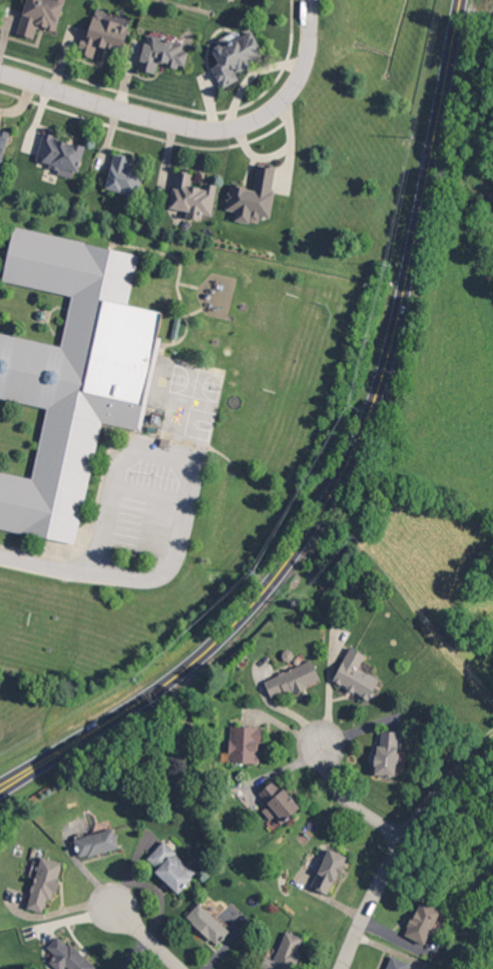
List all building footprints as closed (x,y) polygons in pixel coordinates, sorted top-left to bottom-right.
[(20,33),(35,37),(40,24),(60,30),(69,0),(30,0),(20,33)] [(99,43),(128,52),(136,25),(108,17),(110,10),(95,6),(82,52),(95,56),(99,43)] [(224,87),(241,78),(238,71),(270,54),(256,28),(241,36),(237,31),(211,45),(220,63),(213,67),(224,87)] [(157,72),(160,61),(187,67),(191,51),(184,49),(187,39),(149,30),(139,68),(157,72)] [(11,130),(0,128),(0,166),(6,166),(11,130)] [(75,177),(76,170),(84,171),(90,143),(43,134),(38,159),(59,164),(57,173),(75,177)] [(278,167),(260,163),(255,187),(231,183),(226,209),(239,211),(238,218),(260,223),(262,215),(273,217),(278,192),(273,191),(278,167)] [(219,184),(206,182),(206,186),(194,184),(195,172),(178,169),(174,192),(176,192),(174,207),(189,209),(189,216),(204,218),(205,210),(215,211),(219,184)] [(76,543),(103,421),(142,429),(166,311),(128,302),(139,254),(14,225),(4,278),(71,294),(62,345),(0,331),(0,397),(47,407),(33,478),(0,470),(0,526),(76,543)] [(359,654),(342,647),(327,683),(366,699),(374,678),(353,669),(359,654)] [(317,679),(309,659),(258,681),(267,701),(317,679)] [(260,727),(224,726),(223,762),(252,763),(253,744),(259,744),(260,727)] [(392,732),(375,731),(374,747),(366,746),(364,775),(390,776),(392,732)] [(257,810),(266,823),(288,807),(269,778),(252,790),(263,806),(257,810)] [(76,836),(80,856),(121,848),(117,828),(76,836)] [(183,892),(200,874),(166,839),(148,857),(183,892)] [(338,855),(319,848),(305,887),(323,894),(338,855)] [(51,912),(63,860),(42,855),(30,907),(51,912)] [(398,935),(419,944),(435,909),(414,900),(398,935)] [(217,943),(231,929),(201,901),(188,915),(217,943)] [(286,929),(272,968),(295,968),(307,936),(286,929)] [(94,958),(75,958),(75,942),(52,942),(52,968),(71,968),(94,968),(94,958)] [(411,960),(391,954),(386,968),(408,968),(411,960)]
